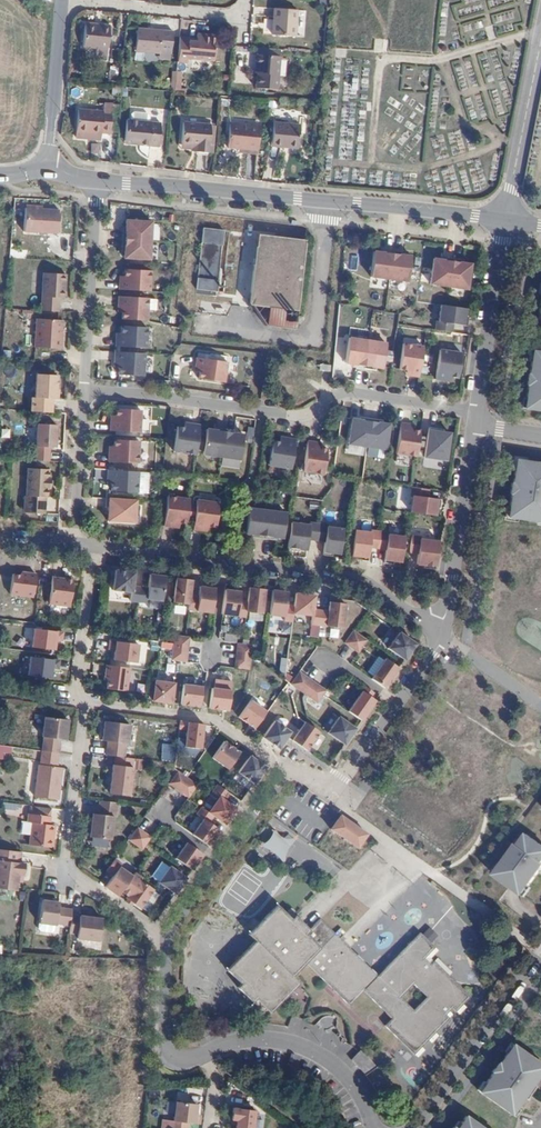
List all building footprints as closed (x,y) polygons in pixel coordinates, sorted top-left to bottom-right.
[(297,11),(275,9),(273,34),(295,37),(297,11)] [(110,26),(100,25),(100,28),(86,27),(84,48),(96,49),(96,59),(107,60),(110,26)] [(160,50),(173,51),(175,32),(162,30),(162,33),(155,32),(149,31),(149,30),(138,29),(136,52),(160,54),(160,50)] [(196,39),(180,38),(178,58),(188,59),(188,55),(215,57),(217,40),(205,39),(205,36),(197,35),(196,39)] [(281,50),(261,48),(260,55),(259,55),(258,67),(260,68),(260,73),(259,88),(279,89),(282,57),(280,57),(281,50)] [(172,61),(173,51),(160,50),(160,54),(159,60),(172,61)] [(110,132),(111,113),(112,104),(105,104),(104,112),(78,110),(76,132),(102,134),(102,132),(110,132)] [(285,141),(300,143),(301,122),(275,120),(273,144),(285,145),(285,141)] [(143,143),(143,146),(160,147),(161,124),(130,122),(128,142),(143,143)] [(197,150),(197,153),(209,154),(213,126),(185,122),(182,143),(198,146),(197,150)] [(229,148),(239,149),(244,150),(258,151),(261,127),(231,124),(229,148)] [(102,134),(76,132),(76,138),(101,140),(102,134)] [(89,142),(89,153),(98,153),(97,141),(89,142)] [(60,210),(26,208),(25,230),(58,232),(60,210)] [(124,232),(123,240),(151,242),(152,223),(127,222),(127,228),(127,232),(124,232)] [(224,231),(203,229),(196,290),(225,293),(227,275),(219,275),(224,231)] [(306,241),(258,235),(249,304),(250,305),(265,326),(295,330),(306,241)] [(151,242),(123,240),(122,248),(125,248),(125,252),(125,259),(150,261),(151,242)] [(389,280),(392,251),(384,250),(384,253),(380,253),(373,252),(370,277),(389,280)] [(400,252),(392,251),(389,280),(407,282),(410,257),(403,256),(400,255),(400,252)] [(448,287),(452,259),(444,258),(444,261),(440,260),(433,259),(430,284),(448,287)] [(460,260),(452,259),(448,287),(466,289),(470,264),(463,264),(459,263),(460,260)] [(121,281),(120,290),(151,292),(152,272),(126,270),(125,277),(125,280),(121,281)] [(44,273),(42,310),(59,311),(60,298),(65,298),(67,273),(44,273)] [(123,313),(123,320),(148,321),(148,310),(149,299),(119,297),(119,307),(123,307),(123,313)] [(445,307),(440,306),(438,322),(436,321),(435,330),(450,333),(451,324),(465,326),(466,318),(463,318),(464,309),(445,307)] [(38,319),(37,347),(63,349),(64,320),(38,319)] [(122,337),(117,337),(117,347),(147,349),(148,328),(122,327),(122,334),(122,337)] [(355,368),(363,369),(367,341),(348,339),(345,364),(352,365),(356,365),(355,368)] [(367,341),(363,369),(371,370),(371,368),(375,368),(382,369),(386,344),(367,341)] [(408,376),(418,377),(423,347),(402,344),(399,370),(406,371),(409,371),(408,376)] [(434,380),(443,381),(444,376),(451,377),(457,378),(461,353),(439,350),(434,380)] [(531,351),(528,375),(526,375),(525,386),(526,386),(523,409),(540,412),(540,353),(531,351)] [(145,354),(116,353),(116,362),(120,362),(120,368),(120,375),(145,377),(145,354)] [(199,368),(199,372),(198,379),(224,383),(227,363),(197,358),(195,368),(199,368)] [(59,399),(59,389),(60,375),(39,374),(38,398),(59,399)] [(116,423),(111,423),(111,432),(141,434),(142,411),(117,410),(117,416),(116,423)] [(367,444),(370,419),(363,418),(362,421),(359,420),(351,419),(348,445),(366,447),(367,444)] [(378,421),(370,419),(367,444),(366,447),(385,450),(389,425),(382,424),(378,423),(378,421)] [(196,455),(200,426),(191,424),(190,429),(184,428),(177,427),(173,452),(196,455)] [(416,457),(420,432),(412,430),(409,430),(410,425),(400,424),(395,454),(416,457)] [(38,462),(51,462),(52,449),(58,449),(59,427),(40,426),(38,462)] [(221,457),(225,429),(217,428),(217,431),(213,430),(206,429),(202,455),(221,457)] [(449,434),(442,433),(437,432),(437,429),(428,428),(424,458),(446,461),(449,434)] [(234,431),(225,429),(221,457),(240,460),(243,435),(236,434),(233,433),(234,431)] [(295,440),(286,438),(285,443),(279,442),(272,441),(269,466),(291,469),(295,440)] [(115,440),(115,446),(115,453),(110,453),(109,462),(139,464),(140,442),(115,440)] [(316,448),(316,443),(307,442),(303,472),(323,475),(326,449),(319,448),(316,448)] [(515,461),(512,484),(510,484),(509,495),(510,495),(507,518),(540,523),(540,464),(515,461)] [(27,498),(26,514),(47,515),(48,498),(49,498),(50,490),(52,490),(53,480),(51,480),(51,471),(30,470),(29,498),(27,498)] [(139,472),(108,470),(108,480),(113,480),(113,483),(113,491),(138,493),(139,472)] [(426,498),(427,490),(411,487),(410,496),(412,496),(410,512),(434,516),(435,508),(439,508),(440,500),(426,498)] [(187,524),(190,500),(168,497),(164,526),(173,527),(174,523),(179,523),(187,524)] [(137,501),(107,499),(107,508),(109,508),(109,514),(109,521),(136,523),(137,501)] [(219,503),(197,501),(193,530),(202,531),(202,527),(216,528),(219,503)] [(256,538),(264,539),(267,511),(248,509),(245,534),(253,535),(256,535),(256,538)] [(267,511),(264,539),(272,540),(272,537),(275,538),(283,539),(286,513),(267,511)] [(290,523),(287,550),(295,551),(296,548),(299,549),(307,550),(308,539),(316,540),(318,524),(309,523),(309,525),(290,523)] [(318,524),(316,540),(325,541),(323,555),(332,556),(332,553),(340,554),(343,530),(327,528),(327,525),(318,524)] [(377,548),(379,532),(372,531),(370,530),(370,533),(354,531),(351,555),(358,556),(358,560),(367,561),(369,547),(377,548)] [(388,532),(379,532),(377,548),(385,549),(384,563),(393,564),(393,561),(401,562),(404,537),(388,536),(388,532)] [(436,558),(439,542),(420,540),(420,537),(411,536),(409,552),(417,553),(416,564),(423,565),(427,565),(426,568),(435,570),(436,558)] [(131,602),(139,602),(140,588),(133,587),(134,573),(115,570),(113,590),(132,593),(131,602)] [(38,575),(23,574),(23,577),(14,576),(12,596),(35,599),(38,575)] [(162,601),(165,577),(150,575),(148,588),(140,588),(139,602),(147,603),(147,599),(162,601)] [(54,577),(50,605),(71,608),(74,581),(62,580),(62,578),(54,577)] [(190,595),(192,580),(176,578),(173,603),(189,605),(190,595)] [(212,613),(215,588),(199,586),(198,596),(190,595),(189,605),(188,610),(212,613)] [(262,614),(265,589),(249,587),(247,602),(246,612),(262,614)] [(245,617),(246,612),(247,602),(240,601),(241,591),(225,590),(222,614),(245,617)] [(292,622),(293,614),(293,607),(286,606),(287,592),(272,590),(269,615),(284,617),(283,621),(292,622)] [(311,624),(318,625),(320,611),(313,610),(314,596),(295,593),(293,607),(293,614),(311,616),(311,624)] [(320,611),(318,625),(342,628),(345,604),(329,602),(328,612),(320,611)] [(34,630),(33,648),(55,651),(56,641),(63,641),(64,633),(34,630)] [(345,643),(351,648),(360,636),(353,631),(345,643)] [(387,648),(404,660),(415,643),(399,632),(387,648)] [(188,646),(189,638),(185,637),(174,636),(173,644),(188,646)] [(358,653),(366,641),(360,636),(351,648),(358,653)] [(137,663),(139,644),(110,641),(109,650),(116,650),(114,661),(137,663)] [(187,654),(188,646),(173,644),(172,652),(187,654)] [(236,652),(251,654),(252,646),(242,644),(237,644),(236,652)] [(186,662),(187,654),(172,652),(172,660),(177,661),(186,662)] [(250,662),(251,654),(236,652),(235,660),(250,662)] [(60,661),(31,658),(29,676),(52,679),(53,669),(59,670),(60,661)] [(370,679),(384,688),(398,668),(385,659),(370,679)] [(249,670),(250,662),(235,660),(234,668),(249,670)] [(128,691),(131,668),(107,665),(106,680),(109,680),(108,689),(128,691)] [(291,684),(297,689),(306,677),(299,672),(291,684)] [(297,689),(303,693),(312,681),(306,677),(297,689)] [(172,703),(175,683),(156,680),(153,701),(172,703)] [(312,681),(303,693),(310,698),(318,686),(312,681)] [(183,684),(181,704),(200,707),(203,687),(183,684)] [(318,686),(310,698),(317,703),(323,694),(325,691),(318,686)] [(212,688),(210,708),(220,709),(229,710),(231,690),(212,688)] [(347,711),(361,721),(375,700),(362,691),(347,711)] [(255,728),(266,712),(250,700),(239,716),(255,728)] [(326,732),(344,744),(355,728),(338,716),(326,732)] [(44,752),(60,754),(61,740),(67,741),(70,721),(46,718),(44,738),(45,738),(44,752)] [(188,722),(180,721),(179,729),(187,730),(188,722)] [(279,748),(287,736),(290,732),(274,721),(262,737),(279,748)] [(108,741),(106,755),(124,757),(126,744),(128,744),(130,725),(105,722),(102,741),(108,741)] [(204,724),(188,722),(187,730),(185,747),(201,749),(204,724)] [(292,740),(306,750),(319,732),(305,722),(292,740)] [(229,769),(240,752),(224,741),(212,758),(229,769)] [(173,759),(173,744),(160,744),(160,759),(173,759)] [(253,783),(265,767),(249,756),(237,772),(253,783)] [(133,767),(113,765),(109,793),(129,795),(133,767)] [(64,769),(40,766),(36,797),(60,801),(64,769)] [(175,787),(184,775),(177,770),(169,783),(175,787)] [(191,780),(187,777),(184,775),(175,787),(182,792),(191,780)] [(197,785),(191,780),(182,792),(188,797),(197,785)] [(229,793),(217,785),(212,791),(219,796),(224,800),(229,793)] [(224,824),(235,808),(224,800),(219,796),(208,811),(213,816),(224,824)] [(92,814),(89,838),(110,840),(113,818),(116,818),(118,803),(100,801),(98,815),(92,814)] [(20,814),(22,805),(2,802),(0,810),(20,814)] [(192,834),(208,845),(220,830),(208,822),(213,816),(208,811),(201,806),(196,814),(203,818),(192,834)] [(34,824),(31,846),(54,849),(56,827),(51,826),(51,818),(30,815),(29,823),(34,824)] [(368,834),(340,815),(331,829),(358,848),(368,834)] [(150,837),(137,828),(129,840),(142,849),(150,837)] [(270,832),(269,835),(269,838),(268,841),(265,843),(262,844),(261,845),(261,847),(262,848),(268,849),(273,852),(278,855),(281,860),(283,861),(284,860),(285,859),(286,852),(288,847),(290,843),(294,839),(294,837),(293,836),(292,836),(286,837),(282,837),(278,836),(275,832),(273,832),(270,832)] [(522,895),(540,869),(540,844),(527,834),(518,846),(516,844),(494,875),(522,895)] [(191,870),(202,854),(186,842),(175,858),(191,870)] [(17,892),(18,884),(19,876),(25,876),(25,865),(20,865),(21,854),(0,851),(0,890),(17,892)] [(113,876),(105,887),(118,896),(126,885),(132,877),(120,868),(122,864),(115,859),(106,871),(113,876)] [(159,882),(175,894),(186,878),(170,866),(159,882)] [(132,877),(126,885),(132,890),(126,899),(127,899),(131,902),(140,908),(153,890),(140,881),(141,878),(134,873),(132,877)] [(71,927),(72,917),(73,911),(59,909),(59,903),(42,901),(40,925),(57,927),(57,926),(71,927)] [(306,963),(349,1005),(363,991),(391,1019),(385,1026),(414,1054),(449,1018),(446,1014),(452,1008),(455,1011),(470,996),(435,961),(431,964),(424,958),(434,948),(419,933),(377,976),(320,919),(309,930),(295,916),(291,919),(277,906),(249,934),(255,941),(228,970),(241,984),(238,987),(253,1003),(257,999),(271,1012),(299,984),(292,977),(306,963)] [(71,927),(70,934),(78,935),(77,940),(100,942),(102,920),(72,917),(71,927)] [(429,927),(422,932),(430,943),(437,937),(429,927)] [(540,1070),(540,1064),(512,1043),(498,1063),(497,1062),(491,1071),(492,1072),(478,1091),(510,1113),(540,1070)] [(363,1071),(372,1062),(359,1050),(350,1059),(363,1071)] [(189,1123),(195,1123),(196,1104),(176,1102),(174,1121),(171,1121),(170,1127),(188,1127),(189,1123)] [(236,1127),(253,1127),(255,1110),(233,1107),(231,1119),(237,1120),(236,1127)] [(465,1115),(459,1123),(456,1127),(455,1127),(484,1127),(465,1115)]
